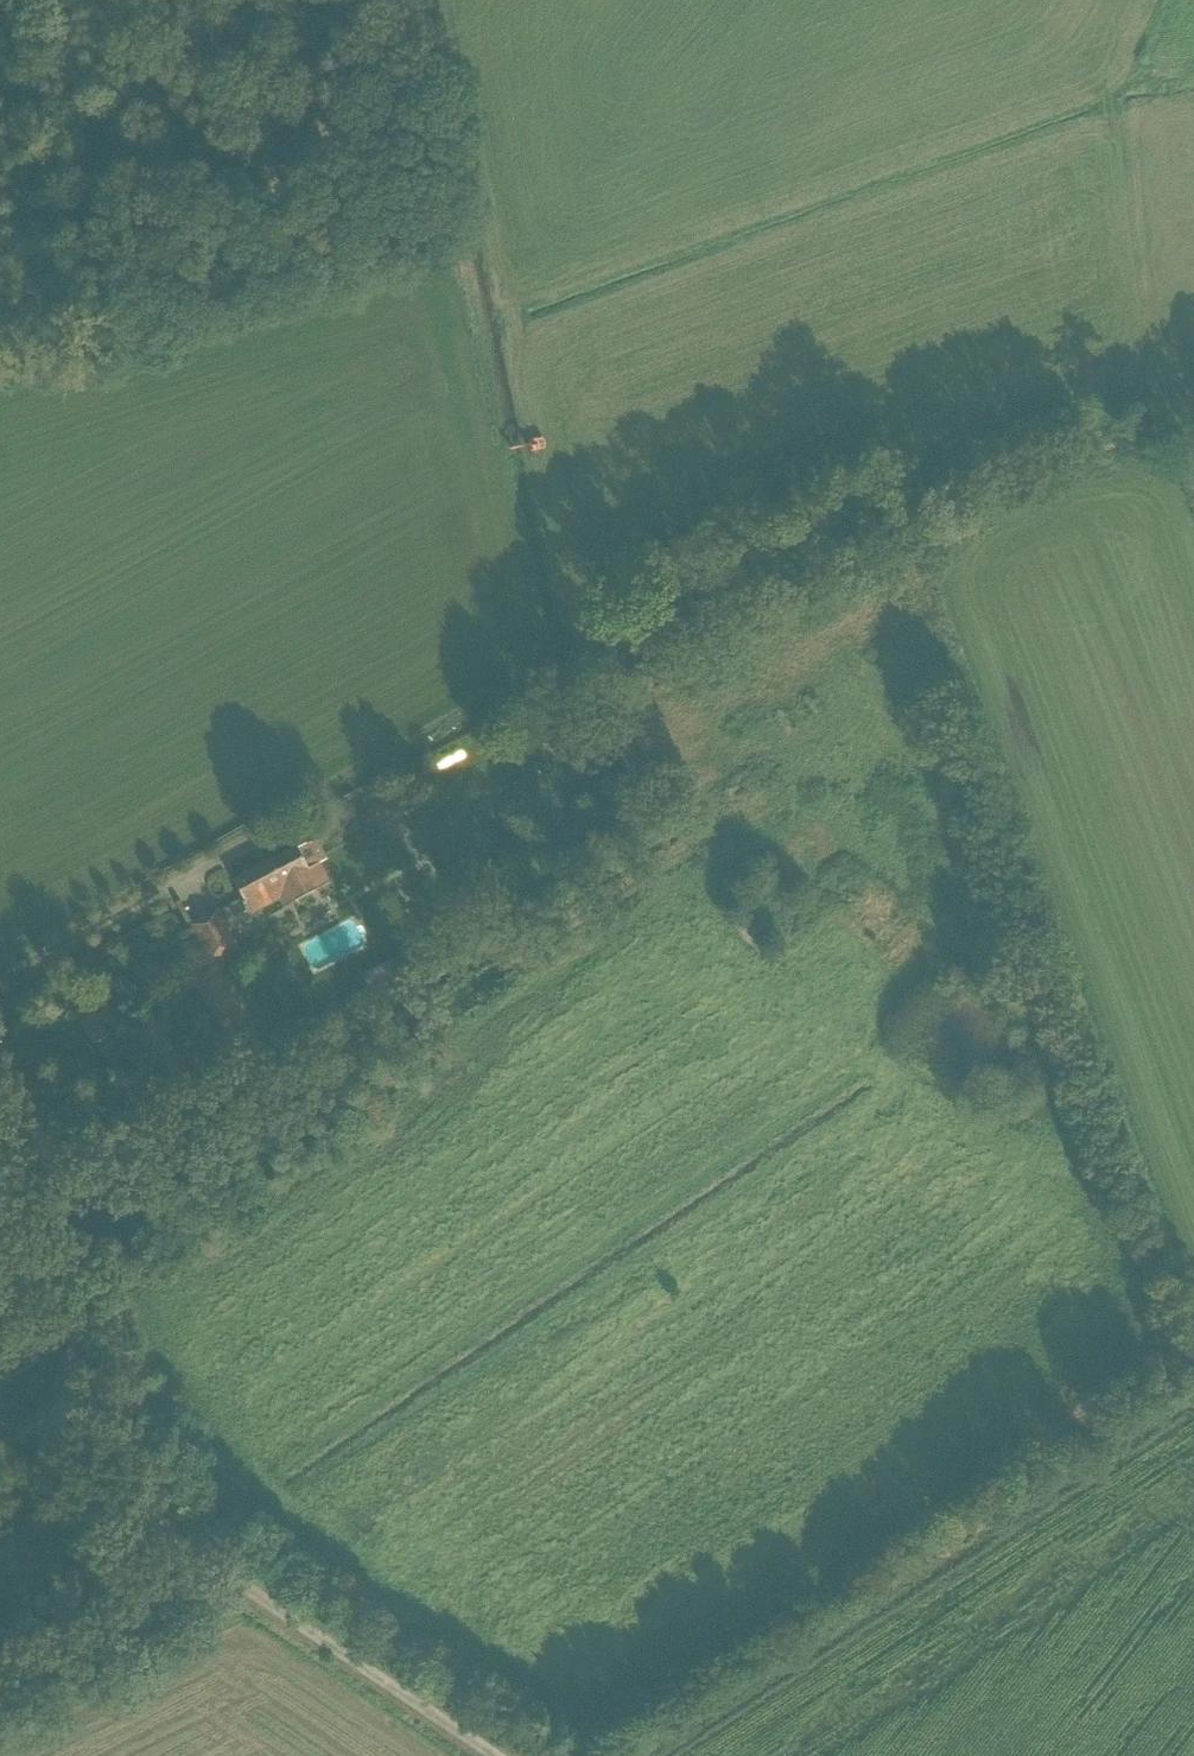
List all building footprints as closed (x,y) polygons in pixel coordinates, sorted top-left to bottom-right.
[(237,877),(256,916),(282,903),(286,911),(332,889),(320,863),(312,868),(301,846),(237,877)] [(215,909),(191,925),(218,965),(242,948),(215,909)]
